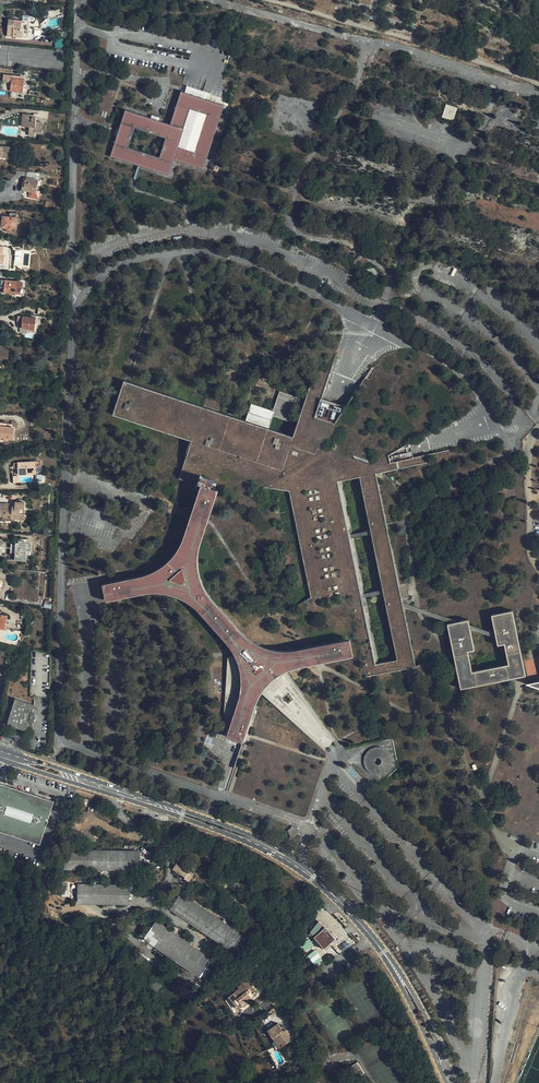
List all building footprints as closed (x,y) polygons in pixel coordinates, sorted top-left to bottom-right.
[(15,22),(15,20),(9,19),(7,36),(23,38),(24,32),(21,32),(22,23),(15,22)] [(23,92),(25,79),(12,77),(11,91),(23,92)] [(185,91),(209,99),(211,92),(187,84),(185,91)] [(172,123),(184,127),(174,159),(203,169),(224,104),(182,90),(172,123)] [(443,117),(455,120),(458,107),(446,103),(443,117)] [(150,115),(127,108),(111,156),(169,175),(174,160),(174,159),(184,127),(172,123),(170,122),(159,119),(151,116),(150,115)] [(33,115),(27,114),(25,127),(30,127),(29,135),(35,136),(35,132),(42,133),(43,122),(36,121),(37,117),(33,117),(33,115)] [(10,156),(11,147),(0,146),(0,157),(2,157),(2,155),(10,156)] [(24,178),(22,190),(37,193),(39,180),(26,178),(26,179),(24,178)] [(11,228),(17,228),(18,218),(18,213),(10,212),(10,217),(3,216),(2,227),(6,228),(6,231),(11,231),(11,228)] [(24,282),(6,280),(5,288),(5,290),(11,291),(16,291),(16,293),(22,294),(24,282)] [(23,323),(21,323),(20,328),(29,329),(29,330),(35,331),(36,325),(40,325),(41,317),(37,317),(36,318),(23,316),(23,323)] [(246,421),(124,380),(113,414),(192,441),(180,477),(202,484),(208,486),(209,484),(216,486),(217,484),(213,482),(214,481),(216,481),(216,480),(290,492),(314,610),(350,603),(365,677),(416,666),(403,607),(402,602),(376,473),(415,465),(410,442),(414,439),(412,433),(349,407),(322,398),(328,380),(314,374),(293,436),(269,428),(271,423),(273,416),(282,419),(289,421),(294,405),(301,407),(304,395),(298,393),(296,397),(280,391),(273,411),(251,404),(246,421)] [(279,426),(282,419),(273,416),(271,423),(279,426)] [(2,439),(8,440),(8,439),(13,440),(15,428),(0,426),(1,425),(0,425),(0,437),(2,437),(2,439)] [(36,473),(35,461),(18,462),(19,475),(32,474),(33,482),(36,482),(36,473)] [(258,698),(261,693),(271,680),(286,671),(290,669),(297,666),(354,655),(350,638),(292,650),(276,650),(264,647),(253,642),(243,634),(210,597),(204,588),(200,578),(198,564),(198,554),(200,545),(218,490),(208,486),(202,484),(184,538),(179,549),(172,558),(166,564),(156,570),(144,575),(103,584),(106,600),(147,592),(154,592),(163,592),(170,594),(178,596),(187,601),(197,609),(227,642),(232,649),(235,653),(228,657),(223,732),(228,733),(227,736),(234,739),(243,742),(255,705),(258,698)] [(0,516),(0,517),(12,518),(12,519),(25,519),(25,502),(15,502),(15,506),(10,506),(10,504),(0,503),(0,516)] [(26,560),(26,555),(27,550),(31,550),(31,543),(20,542),(20,545),(17,545),(17,549),(16,549),(16,560),(26,560)] [(459,621),(402,602),(403,607),(451,623),(459,621)] [(519,641),(517,634),(512,610),(512,611),(512,610),(492,614),(492,615),(491,615),(495,634),(496,638),(497,645),(504,644),(508,664),(472,671),(468,651),(474,650),(470,629),(469,625),(468,620),(468,619),(459,621),(451,623),(448,623),(448,624),(447,624),(460,688),(461,688),(461,689),(513,678),(518,677),(525,675),(526,675),(520,649),(519,645),(519,641)] [(495,634),(469,625),(470,629),(496,638),(495,634)] [(521,642),(521,646),(538,652),(538,648),(521,642)] [(336,740),(286,671),(271,680),(261,693),(324,751),(336,740)] [(34,704),(15,698),(7,724),(26,730),(34,704)] [(365,766),(367,770),(371,773),(375,775),(380,775),(385,773),(388,770),(391,766),(392,762),(392,757),(390,753),(387,749),(383,747),(378,746),(373,747),(369,749),(366,753),(364,757),(363,762),(365,766)] [(41,843),(54,801),(0,783),(0,830),(41,843)] [(484,824),(478,821),(474,829),(481,834),(484,830),(484,824)] [(293,826),(288,830),(291,839),(301,830),(293,826)] [(65,851),(65,869),(140,870),(140,852),(65,851)] [(176,864),(173,869),(188,878),(186,880),(189,881),(194,874),(189,871),(190,869),(175,860),(174,862),(176,864)] [(78,885),(78,903),(129,904),(129,886),(78,885)] [(170,909),(237,953),(247,938),(181,894),(170,909)] [(156,921),(144,938),(199,975),(211,959),(156,921)] [(339,938),(319,921),(310,931),(326,949),(339,938)] [(310,939),(302,945),(306,949),(313,943),(310,939)] [(212,960),(211,959),(199,975),(199,976),(201,977),(207,967),(208,966),(211,962),(212,960)] [(251,987),(252,987),(246,977),(241,981),(243,983),(238,987),(239,988),(229,996),(230,997),(235,1005),(238,1009),(243,1005),(242,1003),(250,996),(252,998),(257,995),(256,994),(251,987)] [(162,985),(154,980),(148,990),(156,995),(162,985)] [(252,1001),(252,998),(250,996),(242,1003),(243,1005),(244,1006),(247,1004),(249,1003),(252,1001)] [(268,1030),(277,1043),(280,1047),(292,1038),(283,1025),(281,1027),(278,1023),(268,1030)] [(284,1024),(283,1025),(292,1038),(293,1038),(284,1024)] [(347,1069),(353,1080),(364,1073),(357,1062),(347,1069)]
